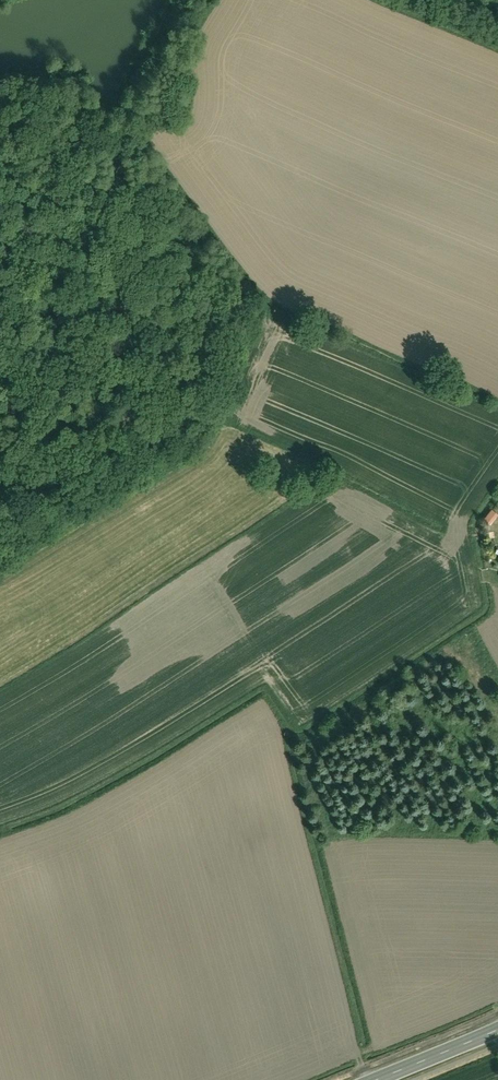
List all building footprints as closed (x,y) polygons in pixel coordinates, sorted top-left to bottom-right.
[(488,524),(495,513),(488,508),(481,520),(488,524)]
